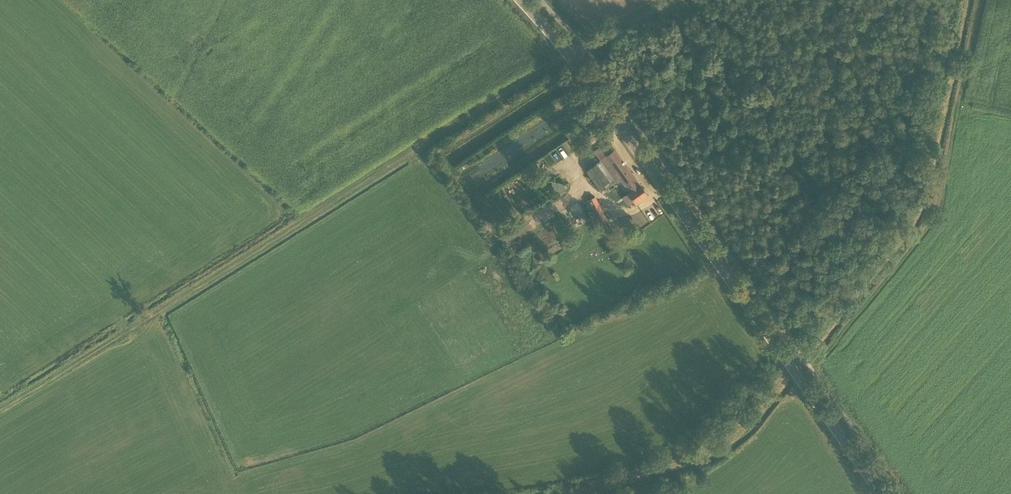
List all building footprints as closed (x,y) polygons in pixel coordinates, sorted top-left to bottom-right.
[(594,152),(600,160),(614,180),(625,195),(623,197),(640,184),(615,149),(609,141),(594,152)] [(553,181),(551,189),(557,191),(563,192),(565,184),(559,183),(553,181)] [(648,195),(641,184),(640,185),(640,184),(623,197),(628,205),(633,201),(636,204),(648,195)] [(596,223),(607,218),(597,196),(586,201),(596,223)]
